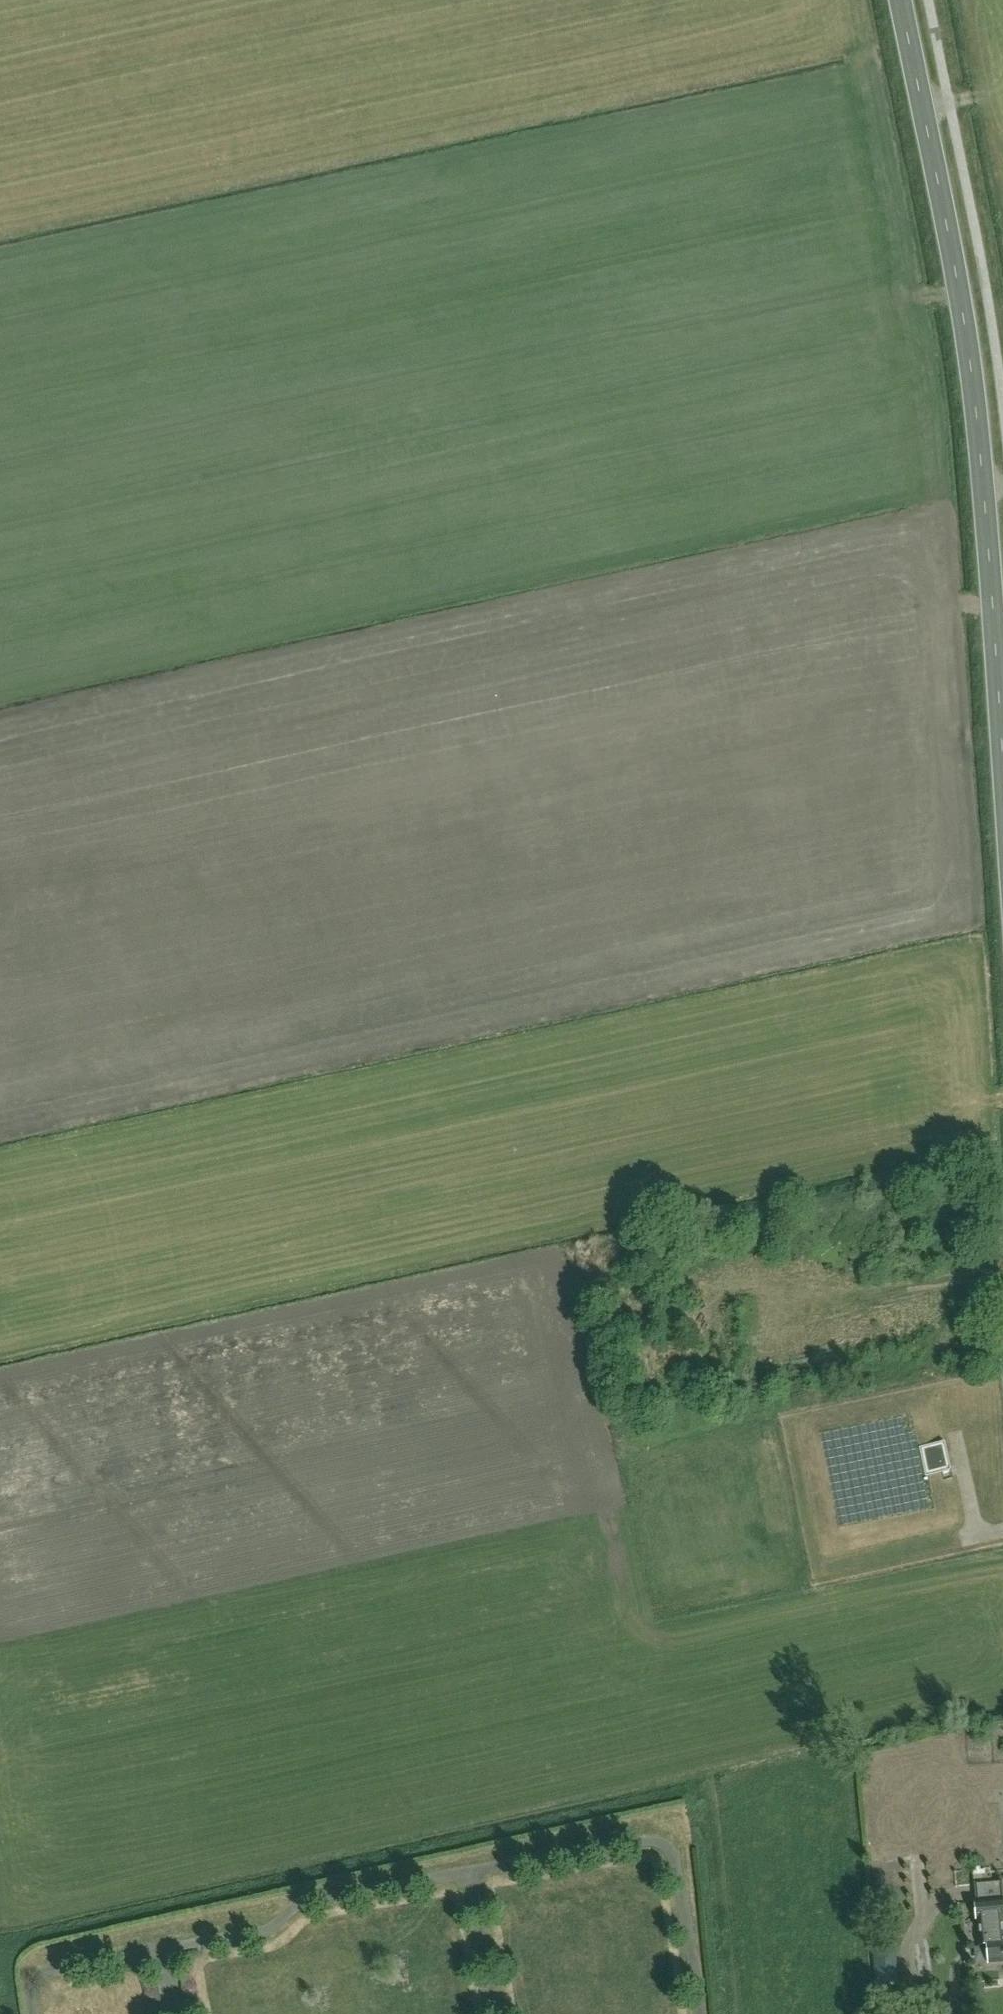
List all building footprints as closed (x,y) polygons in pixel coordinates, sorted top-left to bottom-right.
[(926,1476),(951,1470),(945,1441),(920,1447),(926,1476)] [(988,1963),(1002,1962),(1002,1923),(1001,1924),(1000,1917),(1002,1917),(1002,1899),(975,1901),(977,1919),(979,1942),(986,1941),(988,1963)]
